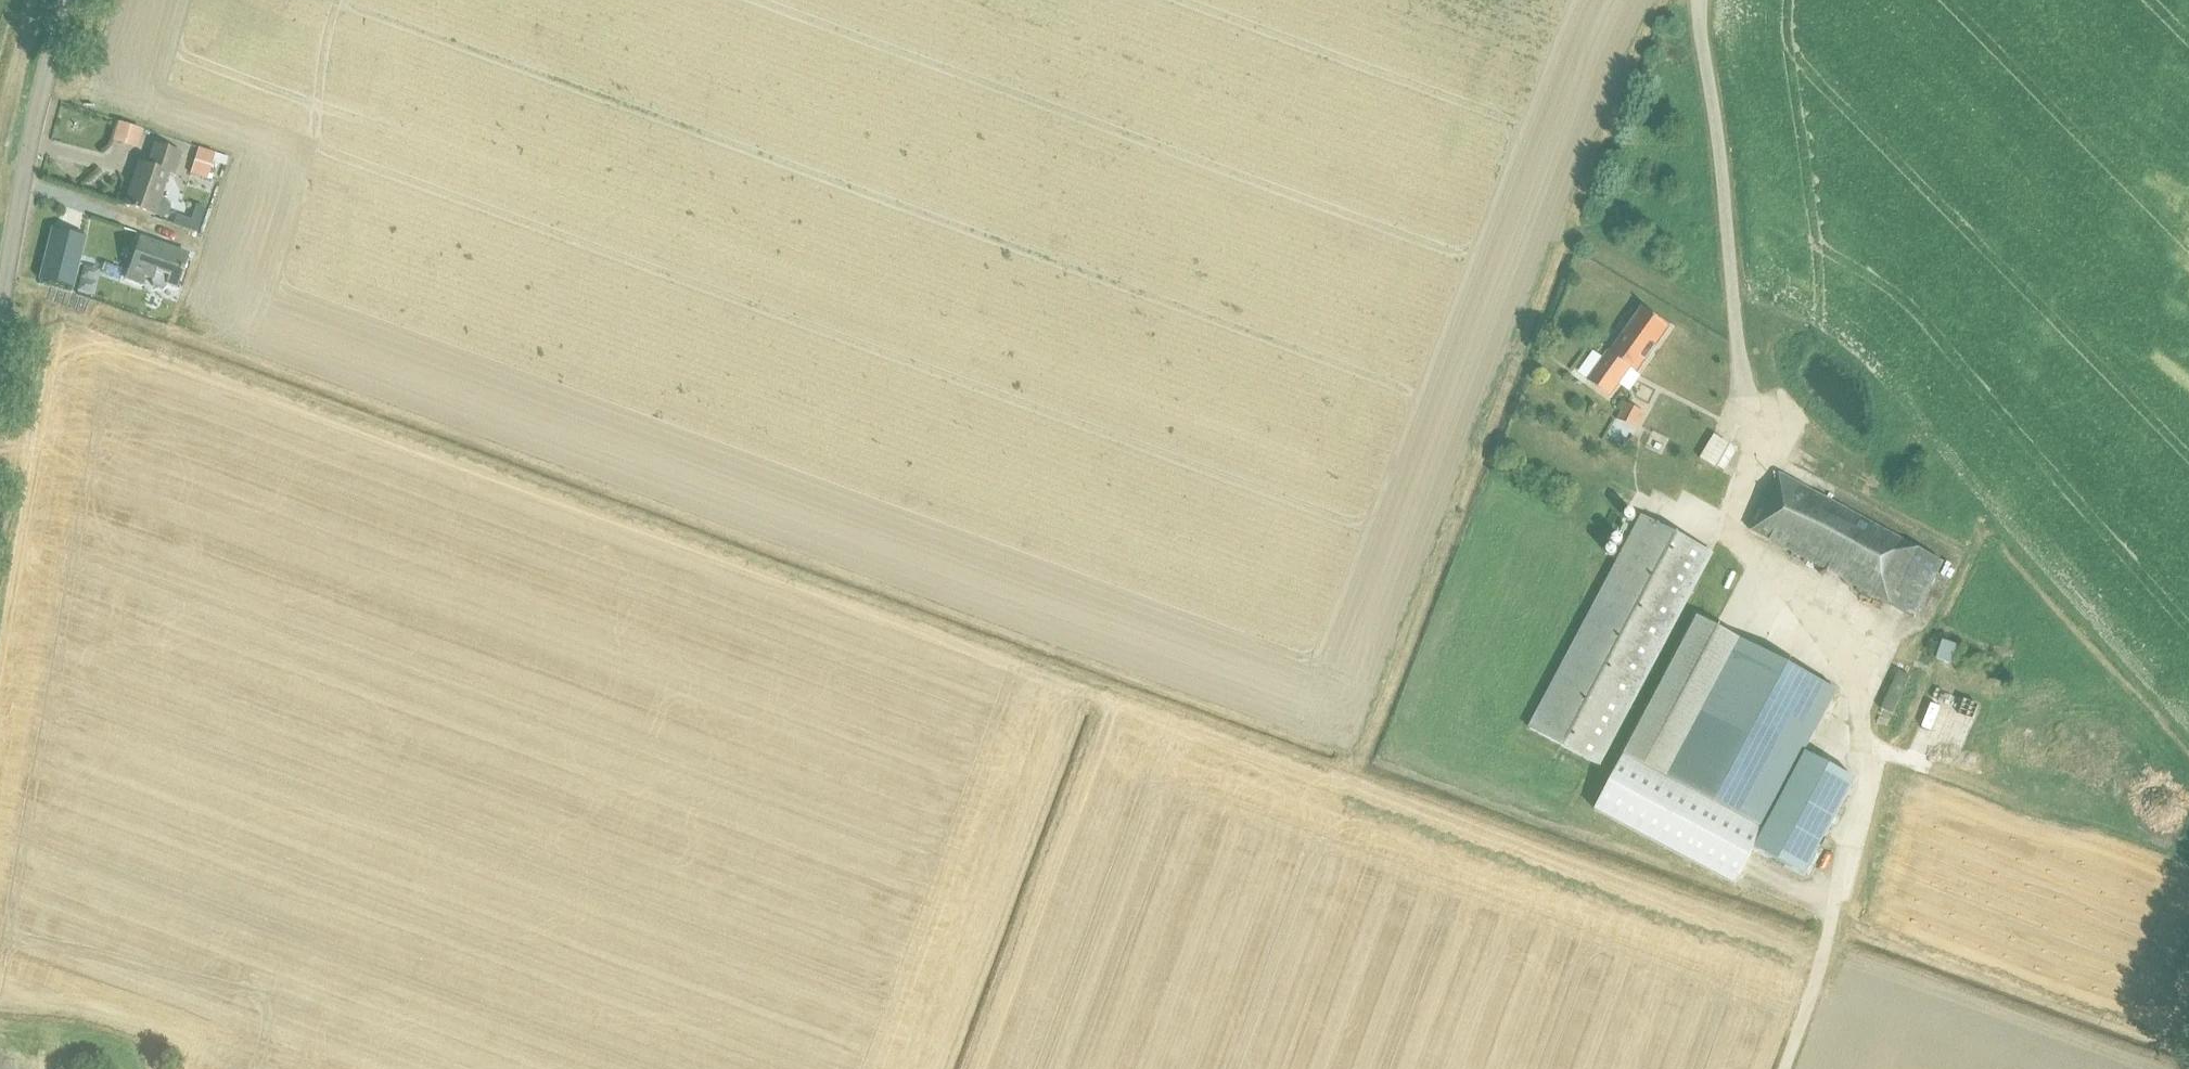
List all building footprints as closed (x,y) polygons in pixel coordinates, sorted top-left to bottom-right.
[(122,119),(116,139),(144,147),(150,126),(122,119)] [(134,178),(124,206),(154,216),(155,215),(163,218),(168,215),(170,208),(168,203),(160,200),(169,174),(174,176),(182,153),(155,144),(147,165),(143,164),(138,179),(134,178)] [(214,153),(197,147),(189,173),(206,178),(214,153)] [(52,229),(42,280),(76,286),(86,235),(52,229)] [(132,257),(124,279),(141,285),(144,276),(151,279),(150,283),(151,286),(159,288),(161,287),(163,283),(165,284),(174,287),(178,273),(185,254),(139,238),(132,257)] [(105,273),(124,277),(127,264),(108,259),(105,273)] [(1608,353),(1587,381),(1609,397),(1629,370),(1636,375),(1669,330),(1642,310),(1610,354),(1608,353)] [(1626,406),(1618,421),(1638,431),(1646,416),(1626,406)] [(1726,442),(1715,437),(1702,462),(1714,468),(1726,442)] [(1945,563),(1780,474),(1750,530),(1914,619),(1945,563)] [(1714,555),(1642,518),(1531,732),(1603,769),(1714,555)] [(1695,617),(1623,755),(1671,780),(1763,828),(1835,690),(1743,642),(1695,617)] [(1942,641),(1936,659),(1950,664),(1956,646),(1942,641)] [(1899,671),(1881,710),(1892,715),(1910,676),(1899,671)] [(1961,764),(1986,703),(1940,684),(1915,745),(1961,764)] [(1764,830),(1753,849),(1754,849),(1764,855),(1786,866),(1804,876),(1805,874),(1844,800),(1856,779),(1842,771),(1820,760),(1805,752),(1764,830)] [(1612,778),(1595,810),(1636,831),(1735,884),(1738,877),(1763,830),(1623,757),(1612,778)]
